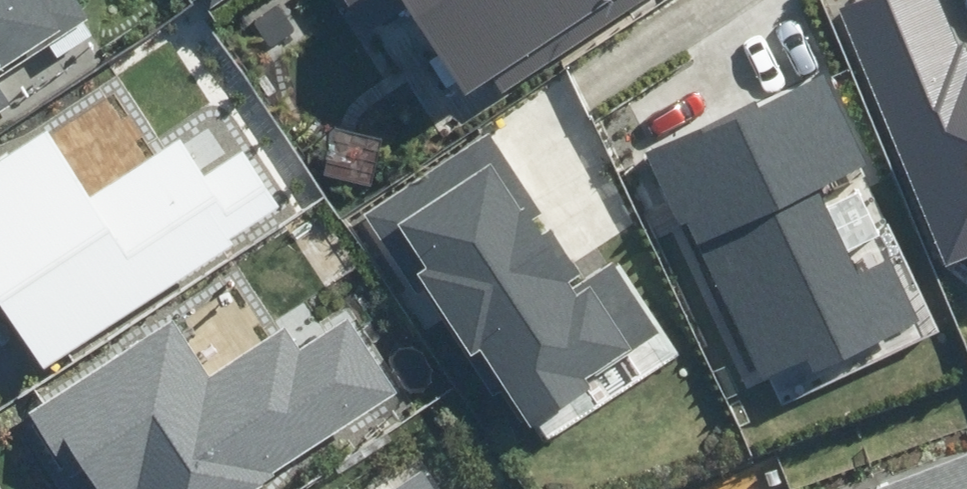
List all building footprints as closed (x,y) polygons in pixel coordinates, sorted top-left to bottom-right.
[(88,21),(75,0),(0,0),(0,78),(88,21)] [(365,28),(405,2),(466,94),(494,76),(505,93),(647,0),(347,0),(365,28)] [(966,43),(959,46),(940,0),(862,0),(836,11),(944,267),(966,257),(966,46),(966,43)] [(689,219),(762,377),(807,357),(813,370),(921,321),(892,258),(859,273),(819,188),(867,166),(826,77),(760,108),(756,100),(648,150),(681,223),(689,219)] [(11,106),(0,90),(0,113),(11,106)] [(42,366),(285,210),(245,149),(205,175),(182,140),(92,197),(48,129),(0,159),(0,302),(0,301),(42,366)] [(427,290),(493,396),(506,388),(531,427),(588,392),(580,379),(658,331),(617,265),(573,292),(568,282),(581,274),(554,230),(542,237),(532,220),(543,213),(492,131),(363,210),(417,297),(427,290)] [(250,483),(396,390),(350,318),(301,350),(285,326),(210,374),(173,318),(25,413),(71,484),(89,473),(99,488),(254,488),(250,483)] [(876,488),(966,488),(966,456),(876,488)] [(422,470),(392,488),(435,488),(422,470)]
